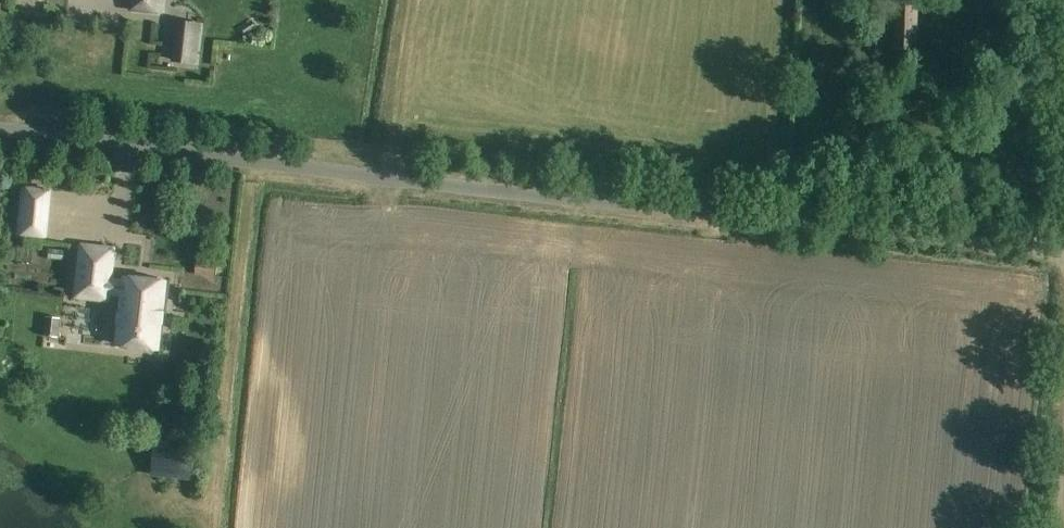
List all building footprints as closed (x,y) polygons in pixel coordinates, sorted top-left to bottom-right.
[(129,10),(164,14),(166,0),(130,0),(129,10)] [(917,48),(918,5),(896,4),(895,47),(917,48)] [(251,20),(241,27),(246,34),(256,28),(251,20)] [(181,21),(177,59),(198,61),(202,24),(181,21)] [(46,235),(51,189),(25,187),(21,232),(46,235)] [(121,277),(114,276),(117,246),(79,242),(73,299),(111,303),(112,296),(120,297),(114,345),(160,350),(168,280),(121,275),(121,277)] [(198,260),(197,272),(216,275),(218,262),(198,260)] [(46,316),(44,335),(59,337),(61,318),(46,316)]
